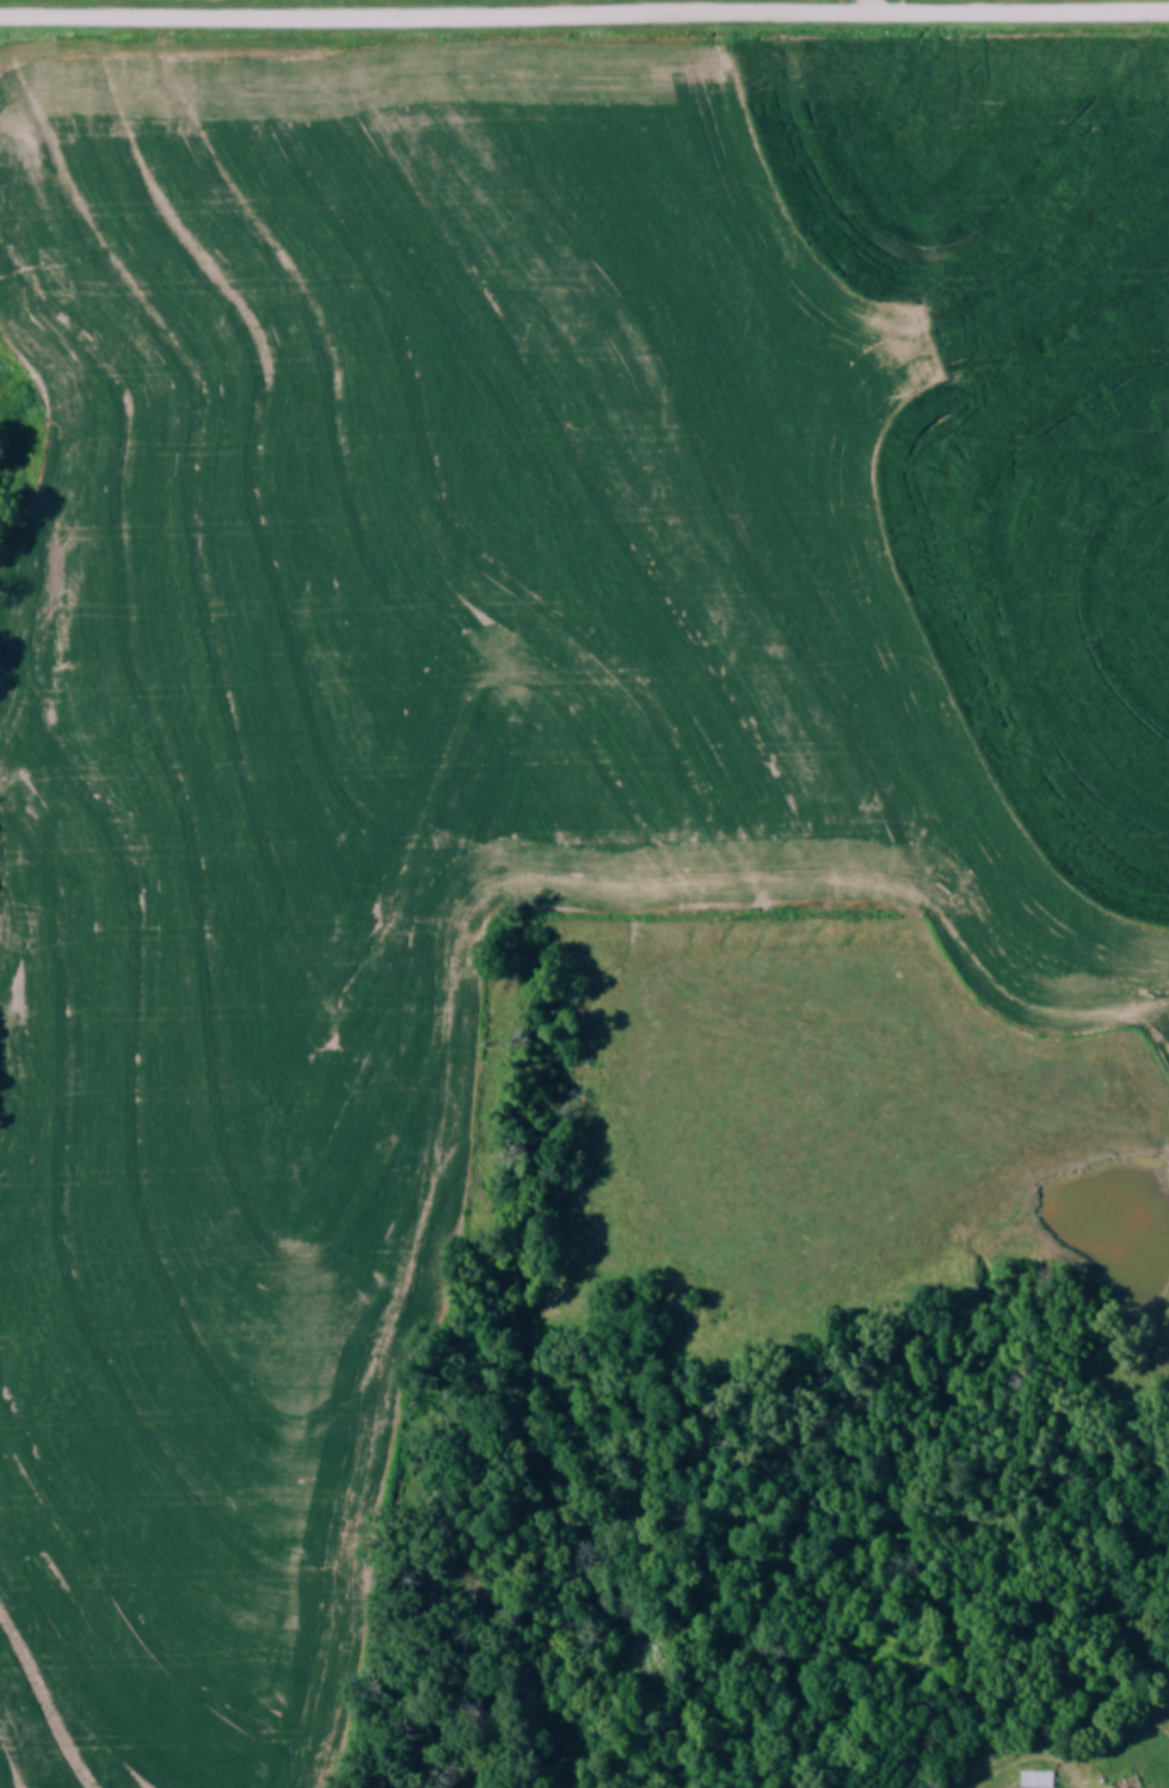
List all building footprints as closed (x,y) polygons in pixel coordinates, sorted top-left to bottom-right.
[(1050,1771),(1016,1771),(1016,1787),(1050,1787),(1050,1771)]
